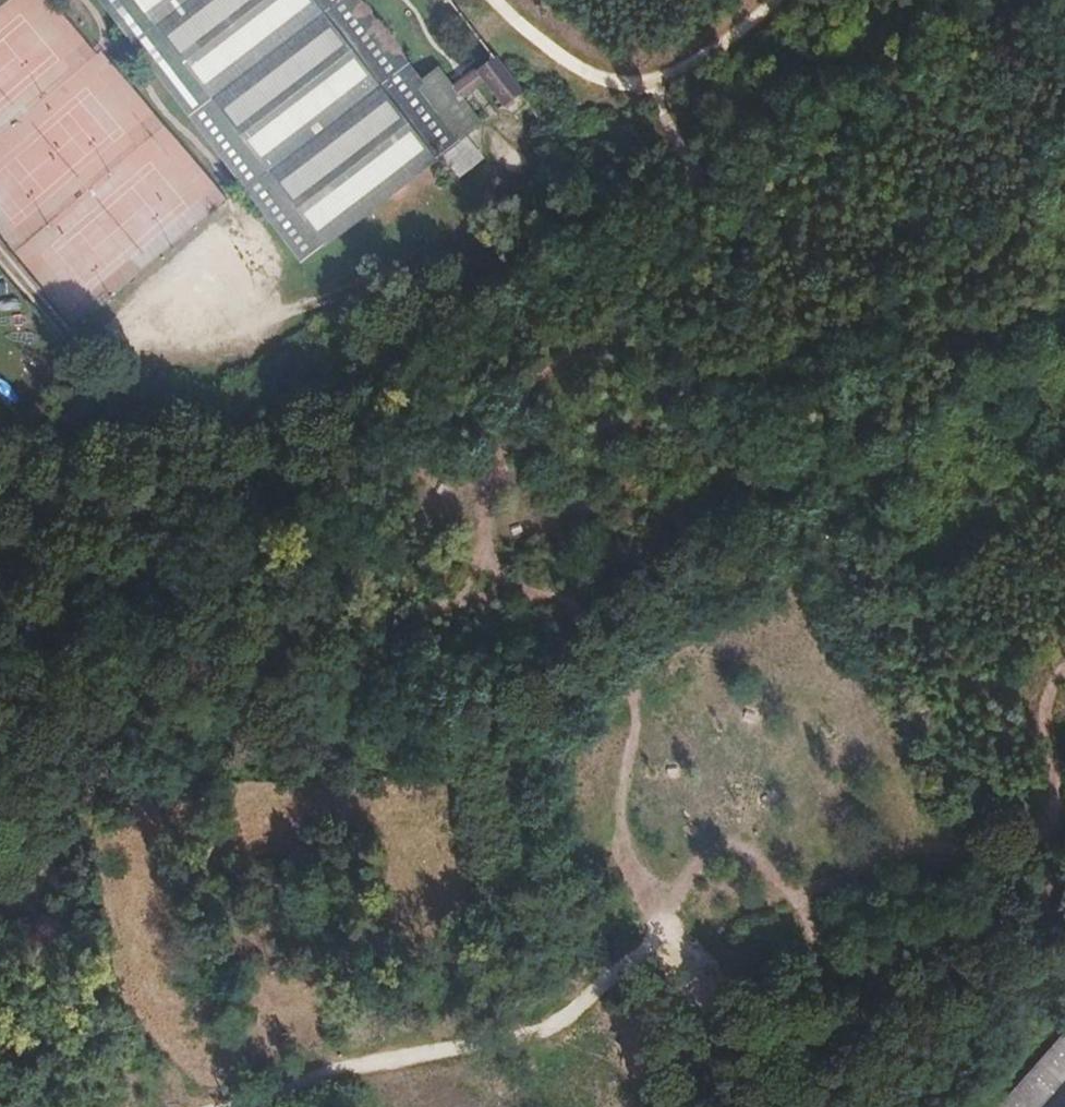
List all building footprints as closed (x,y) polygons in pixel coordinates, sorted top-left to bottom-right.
[(299,261),(479,125),(458,96),(433,115),(412,87),(418,82),(355,0),(99,0),(299,261)] [(515,84),(487,48),(466,64),(495,100),(515,84)] [(991,1106),(1037,1106),(1064,1076),(1064,1025),(991,1106)]
